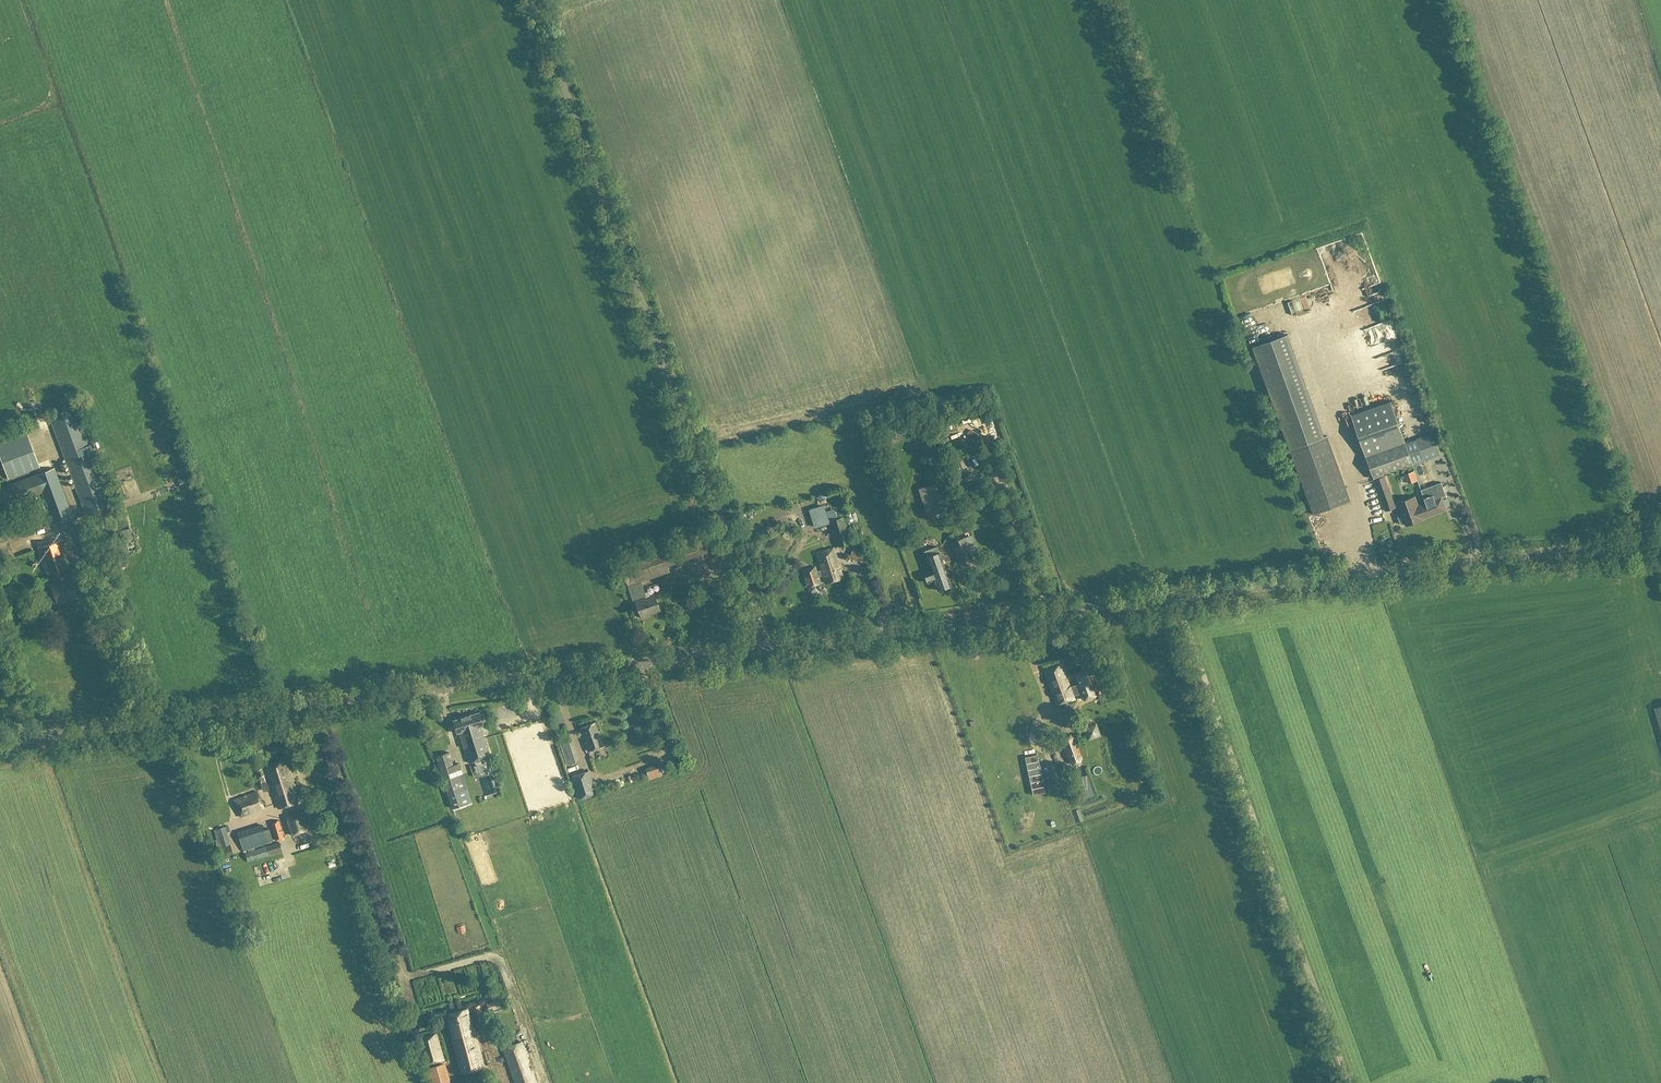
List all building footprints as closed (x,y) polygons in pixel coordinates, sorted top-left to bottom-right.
[(1346,342),(1348,352),(1357,350),(1355,340),(1346,342)] [(1390,401),(1350,415),(1372,479),(1413,465),(1390,401)] [(49,417),(85,513),(109,504),(74,408),(49,417)] [(0,443),(0,459),(7,479),(39,467),(26,433),(0,443)] [(1439,456),(1431,434),(1415,440),(1422,462),(1439,456)] [(1288,450),(1311,515),(1350,501),(1326,436),(1324,437),(1317,440),(1288,450)] [(0,487),(0,509),(42,494),(53,525),(71,519),(53,468),(0,487)] [(1405,484),(1414,480),(1412,475),(1403,479),(1405,484)] [(1374,481),(1384,511),(1395,507),(1385,477),(1374,481)] [(1396,504),(1399,512),(1400,511),(1405,526),(1422,519),(1445,510),(1441,497),(1445,496),(1441,483),(1420,490),(1425,503),(1417,506),(1414,497),(1396,504)] [(842,518),(828,522),(835,548),(849,544),(842,518)] [(14,559),(6,537),(14,534),(9,520),(0,523),(0,563),(14,559)] [(648,553),(649,555),(619,566),(626,587),(668,572),(664,562),(709,546),(705,532),(648,553)] [(91,535),(79,540),(88,565),(100,560),(91,535)] [(824,535),(813,538),(814,546),(826,543),(824,535)] [(963,538),(950,543),(957,563),(971,558),(963,538)] [(71,573),(59,540),(37,548),(58,605),(79,597),(71,573)] [(943,567),(937,553),(934,547),(922,552),(924,558),(929,572),(922,575),(926,583),(933,581),(937,591),(950,586),(948,579),(951,578),(953,574),(951,568),(947,567),(944,568),(943,567)] [(815,554),(820,571),(816,573),(814,566),(801,570),(806,588),(819,584),(817,578),(822,576),(824,584),(842,579),(832,549),(815,554)] [(849,557),(859,563),(864,554),(853,549),(849,557)] [(674,588),(661,582),(657,593),(670,598),(674,588)] [(626,587),(631,601),(645,596),(640,583),(626,587)] [(653,596),(634,602),(639,618),(641,617),(642,619),(648,616),(647,615),(658,611),(653,596)] [(1069,688),(1065,679),(1060,666),(1043,672),(1056,707),(1073,701),(1072,697),(1080,694),(1083,701),(1100,695),(1092,671),(1086,673),(1085,670),(1072,675),(1076,685),(1069,688)] [(1653,708),(1660,737),(1660,706),(1653,708)] [(478,713),(452,721),(456,734),(459,734),(468,764),(490,757),(480,726),(482,725),(478,713)] [(508,721),(502,723),(503,728),(522,724),(520,713),(507,716),(508,721)] [(580,729),(583,737),(581,737),(587,752),(603,747),(598,732),(597,732),(594,724),(580,729)] [(1087,727),(1089,737),(1099,735),(1097,725),(1087,727)] [(1061,742),(1068,764),(1072,766),(1079,764),(1081,760),(1074,739),(1069,735),(1062,737),(1061,742)] [(572,742),(558,746),(566,766),(578,762),(572,742)] [(250,751),(256,763),(263,759),(257,748),(250,751)] [(449,753),(435,758),(447,795),(461,791),(449,753)] [(265,767),(278,809),(297,803),(284,761),(265,767)] [(477,762),(477,778),(492,778),(491,761),(477,762)] [(661,762),(647,768),(652,779),(666,774),(661,762)] [(571,777),(577,798),(595,793),(588,771),(571,777)] [(1093,795),(1086,775),(1073,779),(1080,800),(1093,795)] [(485,798),(497,797),(496,778),(484,779),(485,798)] [(1048,791),(1056,788),(1053,781),(1045,783),(1048,791)] [(239,818),(263,809),(257,792),(234,801),(239,818)] [(310,834),(319,832),(318,823),(314,824),(312,811),(307,812),(310,834)] [(308,832),(302,812),(284,817),(291,836),(308,832)] [(283,839),(278,821),(268,823),(274,841),(283,839)] [(253,848),(267,844),(262,825),(236,833),(242,852),(247,850),(248,853),(243,854),(247,863),(281,852),(277,843),(253,850),(253,848)] [(213,831),(215,842),(214,842),(218,858),(232,855),(231,845),(228,845),(226,838),(228,838),(226,833),(229,833),(227,827),(213,831)] [(288,864),(267,865),(268,881),(289,880),(288,864)] [(477,868),(482,881),(489,878),(484,865),(477,868)] [(465,932),(463,926),(456,928),(457,934),(465,932)] [(487,1012),(500,1009),(499,1002),(485,1005),(487,1012)] [(481,1013),(479,1006),(472,1007),(474,1015),(481,1013)] [(482,1079),(480,1069),(483,1068),(473,1033),(472,1033),(466,1009),(445,1015),(451,1039),(460,1074),(464,1073),(467,1082),(473,1081),(482,1079)] [(444,1061),(436,1034),(415,1039),(423,1067),(444,1061)] [(521,1043),(501,1050),(513,1082),(536,1082),(521,1043)] [(444,1064),(425,1069),(429,1082),(450,1082),(444,1064)]
